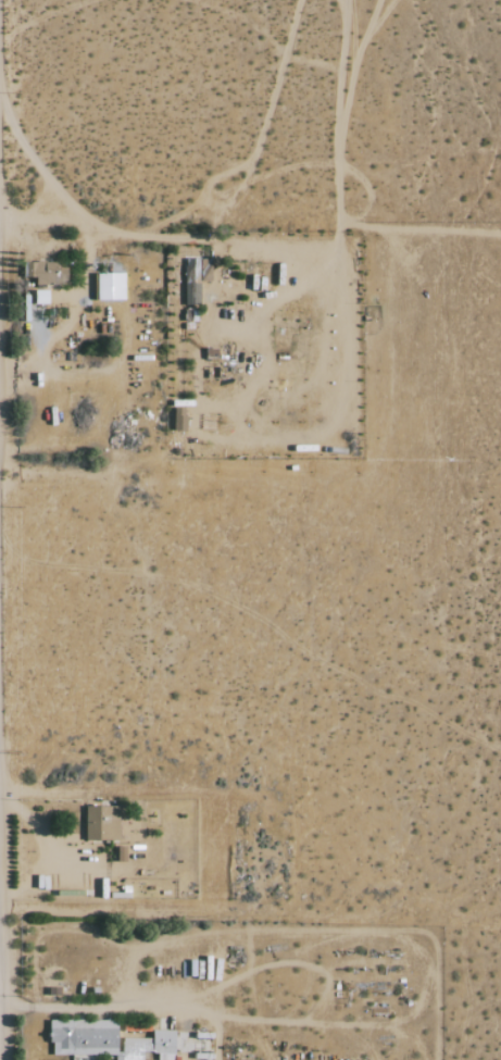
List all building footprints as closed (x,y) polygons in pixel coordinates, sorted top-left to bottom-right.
[(35,284),(66,285),(67,262),(22,261),(22,277),(35,277),(35,284)] [(123,273),(96,273),(97,300),(124,299),(123,273)] [(47,304),(48,290),(34,290),(34,303),(47,304)] [(50,1020),(50,1055),(115,1056),(115,1059),(143,1059),(143,1053),(158,1053),(158,1059),(174,1059),(175,1031),(152,1031),(152,1039),(119,1038),(119,1020),(50,1020)]
